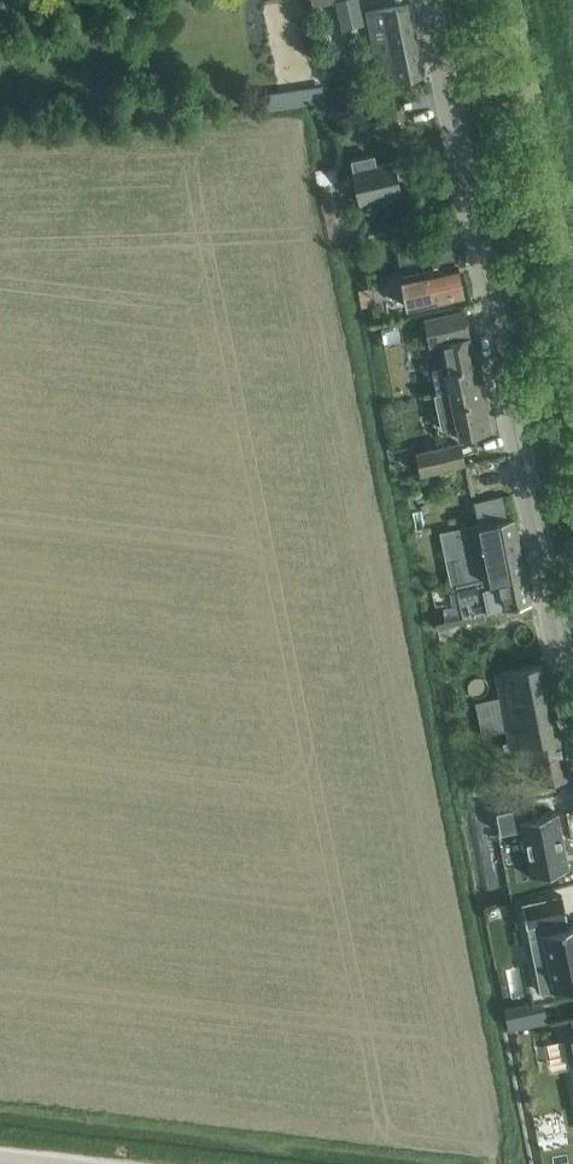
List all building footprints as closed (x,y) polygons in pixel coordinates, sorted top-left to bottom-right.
[(359,0),(337,0),(336,0),(343,30),(365,25),(359,0)] [(381,84),(424,76),(410,6),(367,14),(381,84)] [(297,90),(280,93),(282,108),(299,106),(297,90)] [(361,202),(401,194),(394,161),(354,170),(361,202)] [(371,243),(390,240),(386,220),(367,224),(371,243)] [(463,298),(459,272),(457,264),(455,264),(452,248),(430,252),(433,268),(406,274),(412,307),(425,304),(463,298)] [(441,343),(446,368),(434,371),(438,392),(450,389),(482,383),(473,335),(470,336),(465,310),(425,318),(430,345),(441,343)] [(416,319),(404,322),(406,331),(418,328),(416,319)] [(492,430),(482,383),(438,392),(436,392),(443,426),(456,423),(459,437),(492,430)] [(417,450),(421,474),(466,465),(462,442),(417,450)] [(466,581),(463,582),(495,576),(496,581),(526,575),(512,504),(506,505),(504,494),(475,501),(480,526),(456,531),(466,581)] [(486,613),(489,612),(531,603),(526,575),(496,581),(495,576),(463,582),(456,584),(462,613),(445,616),(445,620),(436,622),(437,628),(487,618),(486,613)] [(540,784),(568,778),(544,663),(495,673),(500,697),(476,702),(483,735),(507,730),(510,741),(502,743),(504,751),(516,748),(519,764),(536,760),(540,784)] [(536,803),(500,811),(504,832),(525,828),(535,875),(572,868),(561,811),(539,815),(536,803)] [(559,989),(572,985),(572,922),(567,923),(566,915),(567,915),(562,892),(521,902),(527,923),(528,922),(531,933),(543,931),(559,989)] [(546,1010),(506,1017),(509,1030),(549,1022),(546,1010)] [(570,1137),(564,1110),(542,1115),(544,1124),(537,1125),(540,1143),(570,1137)]
